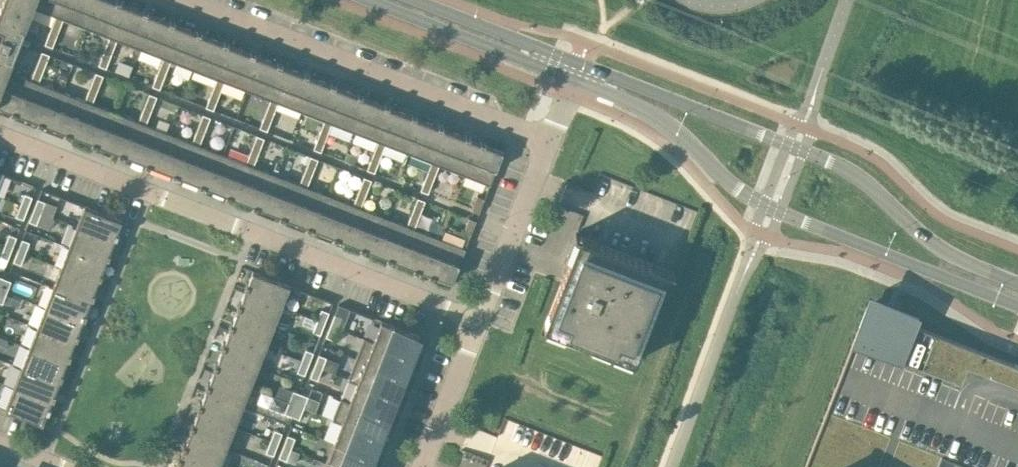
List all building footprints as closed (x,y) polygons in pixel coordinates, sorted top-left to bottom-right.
[(8,70),(18,45),(26,48),(32,34),(23,31),(33,6),(35,0),(3,0),(0,8),(0,27),(4,28),(2,31),(0,30),(0,90),(8,70)] [(33,6),(60,17),(66,0),(35,0),(33,6)] [(60,17),(86,27),(97,0),(66,0),(60,17)] [(86,27),(113,38),(126,4),(116,0),(97,0),(86,27)] [(126,4),(113,38),(140,48),(153,14),(126,4)] [(153,14),(140,48),(167,58),(180,25),(153,14)] [(63,18),(56,15),(50,29),(58,32),(63,18)] [(180,25),(167,58),(194,69),(207,35),(180,25)] [(58,32),(50,29),(45,43),(52,46),(58,32)] [(207,35),(194,69),(221,79),(234,46),(207,35)] [(117,39),(110,36),(104,50),(112,53),(117,39)] [(234,46),(221,79),(248,90),(261,56),(234,46)] [(37,64),(44,67),(50,53),(42,50),(37,64)] [(112,53),(104,50),(99,64),(106,67),(112,53)] [(261,56),(248,90),(274,100),(287,67),(261,56)] [(171,60),(163,57),(158,71),(165,74),(171,60)] [(31,78),(39,81),(44,67),(37,64),(31,78)] [(287,67),(274,100),(301,111),(314,77),(287,67)] [(0,90),(0,105),(22,114),(35,80),(8,70),(0,90)] [(90,85),(98,88),(103,74),(96,71),(90,85)] [(165,74),(158,71),(152,85),(160,88),(165,74)] [(314,77),(301,111),(328,121),(341,87),(314,77)] [(224,81),(217,78),(211,92),(219,95),(224,81)] [(49,124),(62,90),(35,80),(22,114),(49,124)] [(85,99),(92,102),(98,88),(90,85),(85,99)] [(341,87),(328,121),(355,131),(368,98),(341,87)] [(76,135),(89,101),(62,90),(49,124),(76,135)] [(144,106),(152,109),(157,95),(150,92),(144,106)] [(219,95),(211,92),(206,106),(213,109),(219,95)] [(368,98),(355,131),(382,142),(395,108),(368,98)] [(278,102),(271,99),(265,113),(273,116),(278,102)] [(102,145),(116,111),(89,101),(76,135),(102,145)] [(139,120),(146,123),(152,109),(144,106),(139,120)] [(395,108),(382,142),(409,152),(422,119),(395,108)] [(129,155),(142,122),(116,111),(102,145),(129,155)] [(198,127),(205,130),(211,116),(203,113),(198,127)] [(273,116),(265,113),(260,127),(267,130),(273,116)] [(422,119),(409,152),(435,163),(448,129),(422,119)] [(332,123),(324,120),(319,134),(326,137),(332,123)] [(156,166),(169,132),(142,122),(129,155),(156,166)] [(192,141),(200,144),(205,130),(198,127),(192,141)] [(448,129),(435,163),(462,173),(475,140),(448,129)] [(183,176),(196,143),(169,132),(156,166),(183,176)] [(252,148),(259,151),(264,137),(257,134),(252,148)] [(326,137),(319,134),(313,148),(321,151),(326,137)] [(475,140),(462,173),(490,184),(503,150),(475,140)] [(385,144),(378,141),(373,155),(380,158),(385,144)] [(210,187),(223,153),(196,143),(183,176),(210,187)] [(246,162),(254,165),(259,151),(252,148),(246,162)] [(237,197),(250,163),(223,153),(210,187),(237,197)] [(305,169),(313,172),(318,158),(311,155),(305,169)] [(380,158),(373,155),(367,169),(375,171),(380,158)] [(439,164),(432,161),(426,175),(434,178),(439,164)] [(264,207),(277,174),(250,163),(237,197),(264,207)] [(300,183),(307,186),(313,172),(305,169),(300,183)] [(290,218),(303,184),(277,174),(264,207),(290,218)] [(434,178),(426,175),(421,189),(428,192),(434,178)] [(359,190),(366,192),(372,179),(364,176),(359,190)] [(317,228),(330,195),(303,184),(290,218),(317,228)] [(353,204),(361,206),(366,192),(359,190),(353,204)] [(20,204),(28,207),(32,195),(25,193),(20,204)] [(470,208),(479,212),(485,197),(476,194),(470,208)] [(344,239),(357,205),(330,195),(317,228),(344,239)] [(412,210),(420,213),(425,199),(418,196),(412,210)] [(34,209),(41,212),(45,201),(38,198),(34,209)] [(16,215),(23,218),(28,207),(20,204),(16,215)] [(85,204),(76,226),(114,240),(122,219),(85,204)] [(371,249),(384,216),(357,205),(344,239),(371,249)] [(29,220),(37,223),(41,212),(34,209),(29,220)] [(407,224),(415,227),(420,213),(412,210),(407,224)] [(398,260),(411,226),(384,216),(371,249),(398,260)] [(461,230),(471,234),(476,219),(467,216),(461,230)] [(76,226),(69,246),(106,260),(114,240),(76,226)] [(425,270),(438,236),(411,226),(398,260),(425,270)] [(5,244),(12,247),(16,236),(9,233),(5,244)] [(546,319),(544,325),(547,326),(549,321),(568,329),(566,334),(591,343),(593,338),(613,346),(611,351),(614,352),(616,347),(635,355),(633,360),(636,361),(638,355),(640,355),(643,347),(641,346),(643,341),(671,269),(580,233),(550,311),(548,310),(545,318),(546,319)] [(425,270),(452,281),(466,247),(438,236),(425,270)] [(18,249),(25,252),(30,241),(22,238),(18,249)] [(0,255),(8,258),(12,247),(5,244),(0,255)] [(69,246),(61,266),(98,280),(106,260),(69,246)] [(14,260),(21,263),(25,252),(18,249),(14,260)] [(61,266),(53,286),(90,300),(98,280),(61,266)] [(245,291),(282,305),(290,284),(253,270),(245,291)] [(7,291),(11,280),(4,277),(0,287),(0,288),(7,291)] [(53,286),(45,306),(83,320),(90,300),(53,286)] [(237,311),(274,325),(282,305),(245,291),(237,311)] [(803,466),(937,466),(942,454),(976,466),(1017,466),(1017,363),(915,323),(918,314),(871,296),(867,305),(867,304),(803,466)] [(45,306),(37,326),(75,341),(83,320),(45,306)] [(317,319),(325,322),(329,311),(322,308),(317,319)] [(229,331),(266,346),(274,325),(237,311),(229,331)] [(330,324),(338,327),(342,316),(335,313),(330,324)] [(313,330),(320,333),(325,322),(317,319),(313,330)] [(381,320),(374,340),(373,341),(411,355),(419,334),(381,320)] [(326,335),(333,338),(338,327),(330,324),(326,335)] [(37,326),(30,346),(67,361),(75,341),(37,326)] [(221,351),(258,366),(266,346),(229,331),(221,351)] [(364,336),(356,357),(403,375),(411,355),(373,341),(374,340),(364,336)] [(30,346),(22,367),(59,381),(67,361),(30,346)] [(302,359),(309,362),(313,351),(306,348),(302,359)] [(213,371),(251,386),(258,366),(221,351),(213,371)] [(315,364),(322,367),(326,356),(319,353),(315,364)] [(348,378),(357,382),(358,381),(395,396),(403,375),(356,357),(348,378)] [(297,371),(305,373),(309,362),(302,359),(297,371)] [(310,376),(318,378),(322,367),(315,364),(310,376)] [(22,367),(14,387),(51,401),(59,381),(22,367)] [(206,391),(243,406),(251,386),(213,371),(206,391)] [(358,381),(357,382),(350,400),(350,401),(387,416),(395,396),(358,381)] [(6,408),(43,422),(51,401),(14,387),(6,408)] [(289,401),(296,404),(301,392),(294,389),(289,401)] [(198,412),(235,426),(243,406),(206,391),(198,412)] [(296,404),(304,407),(308,395),(301,392),(296,404)] [(332,419),(342,422),(342,421),(379,436),(387,416),(350,401),(350,400),(341,397),(332,419)] [(292,415),(296,404),(289,401),(285,412),(292,415)] [(292,415),(299,418),(304,407),(296,404),(292,415)] [(190,432),(227,446),(235,426),(198,412),(190,432)] [(342,421),(342,422),(334,442),(371,456),(379,436),(342,421)] [(270,440),(278,443),(282,432),(275,429),(270,440)] [(182,452),(219,466),(227,446),(190,432),(182,452)] [(283,445),(291,448),(295,437),(288,434),(283,445)] [(266,451),(274,454),(278,443),(270,440),(266,451)] [(326,462),(340,466),(367,466),(371,456),(334,442),(326,462)] [(279,456),(286,459),(291,448),(283,445),(279,456)] [(219,466),(182,452),(176,466),(219,466)]
